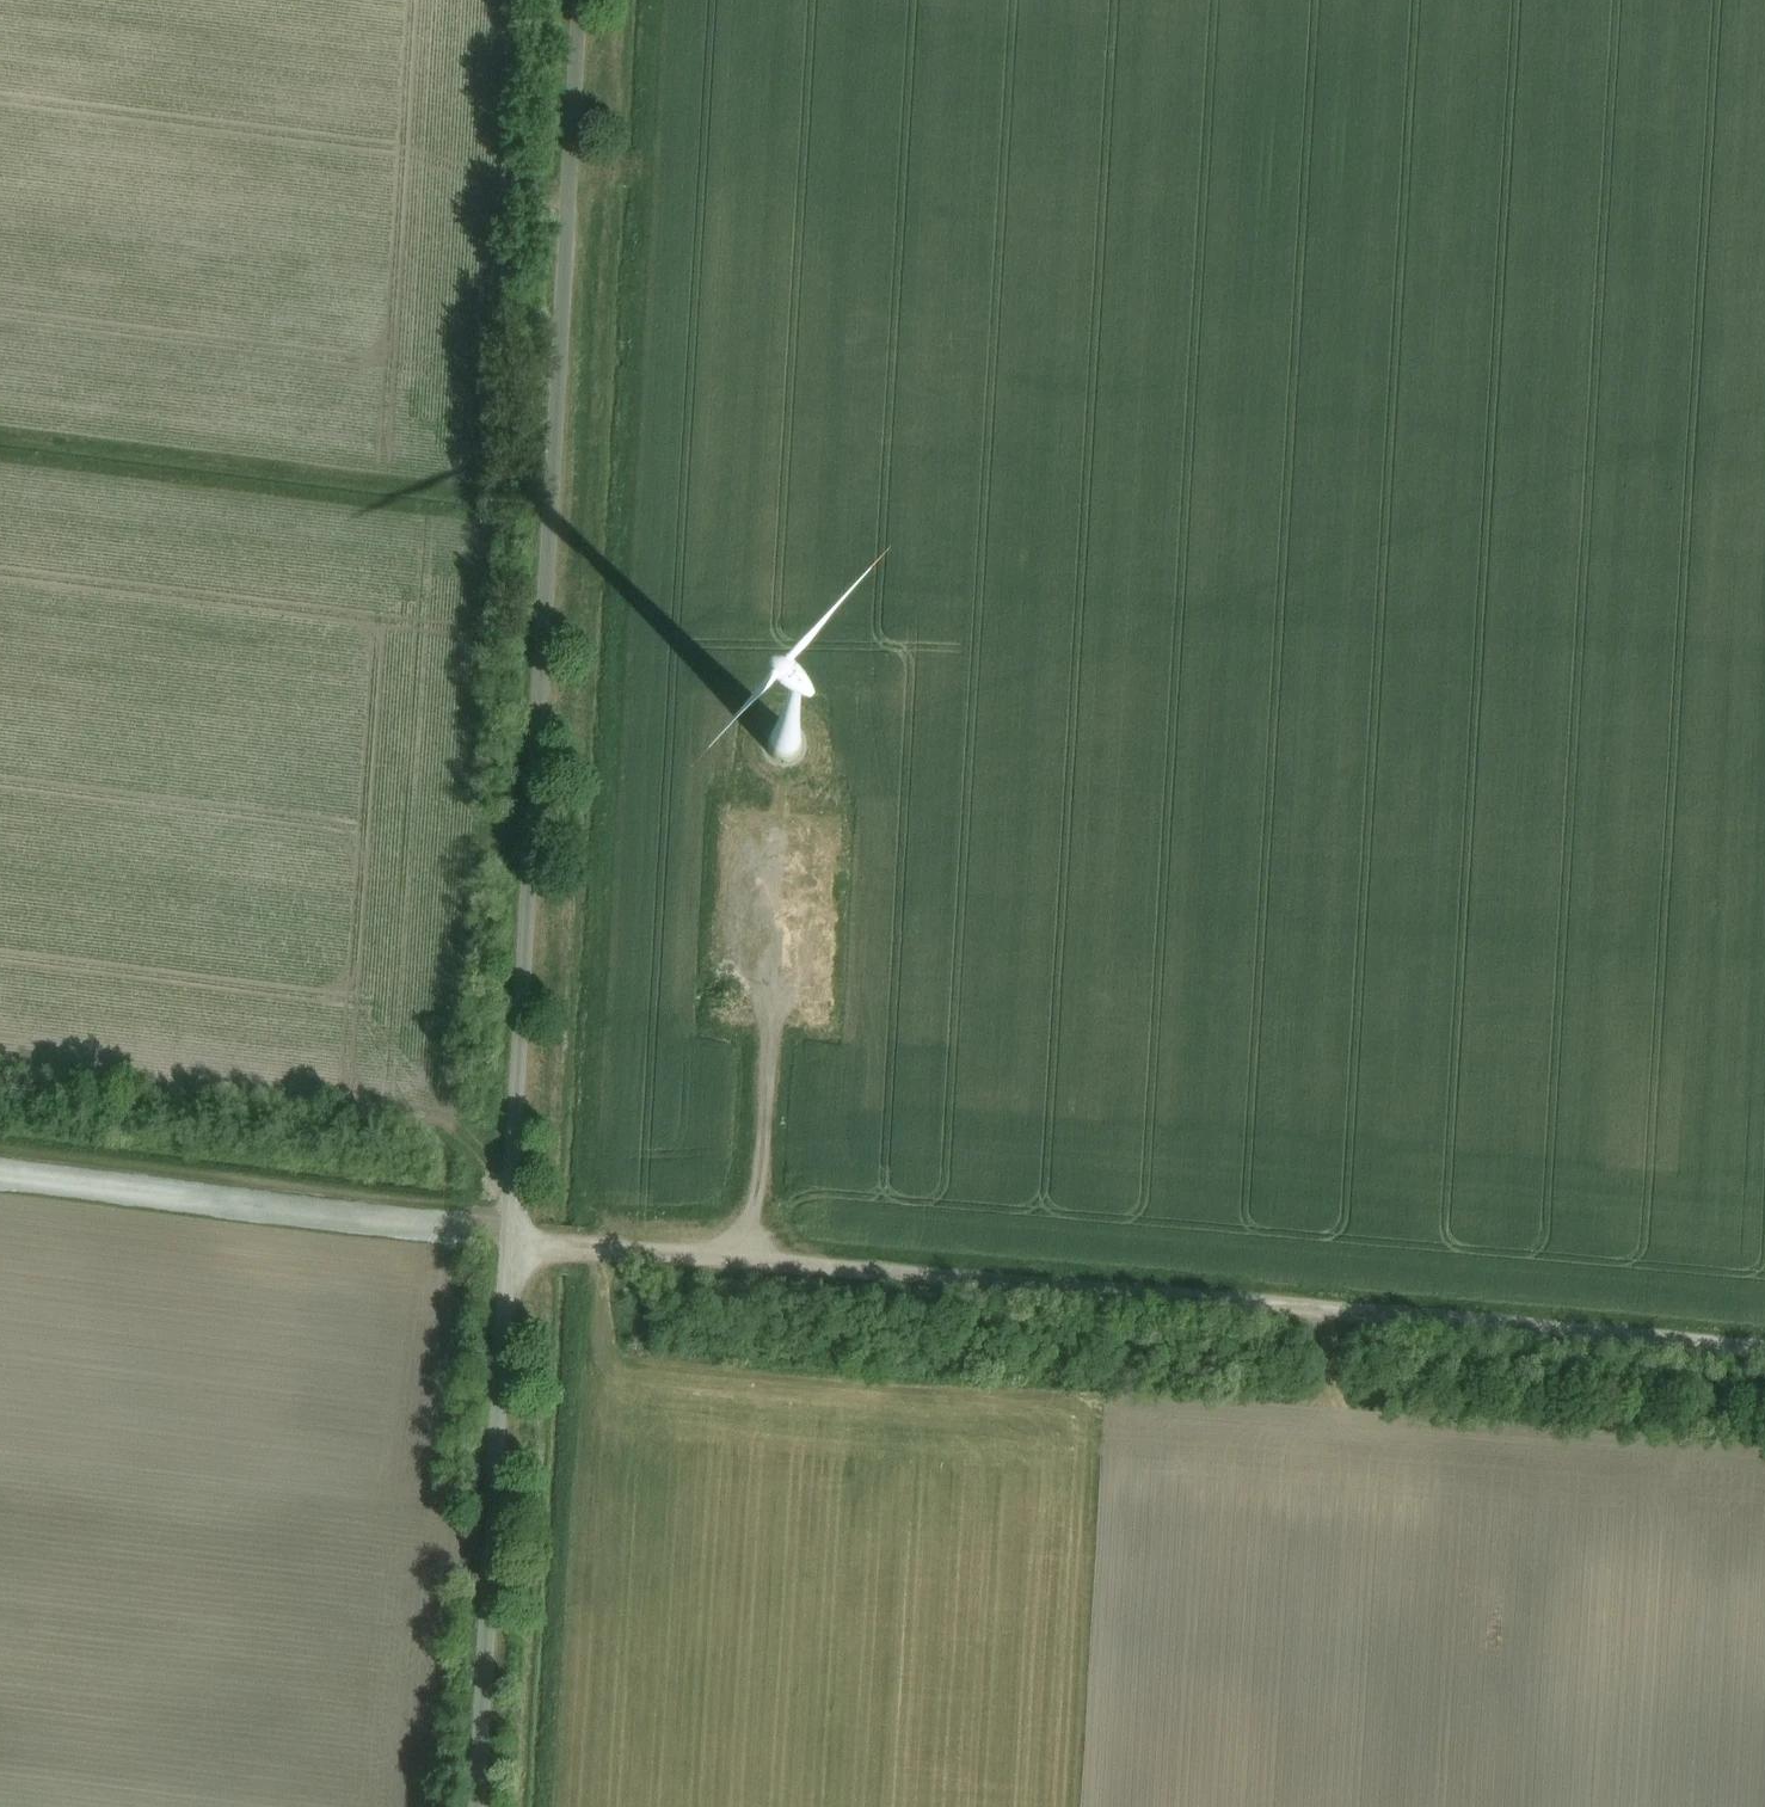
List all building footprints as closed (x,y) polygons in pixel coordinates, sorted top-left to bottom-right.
[(773,760),(804,757),(802,731),(770,733),(773,760)]
